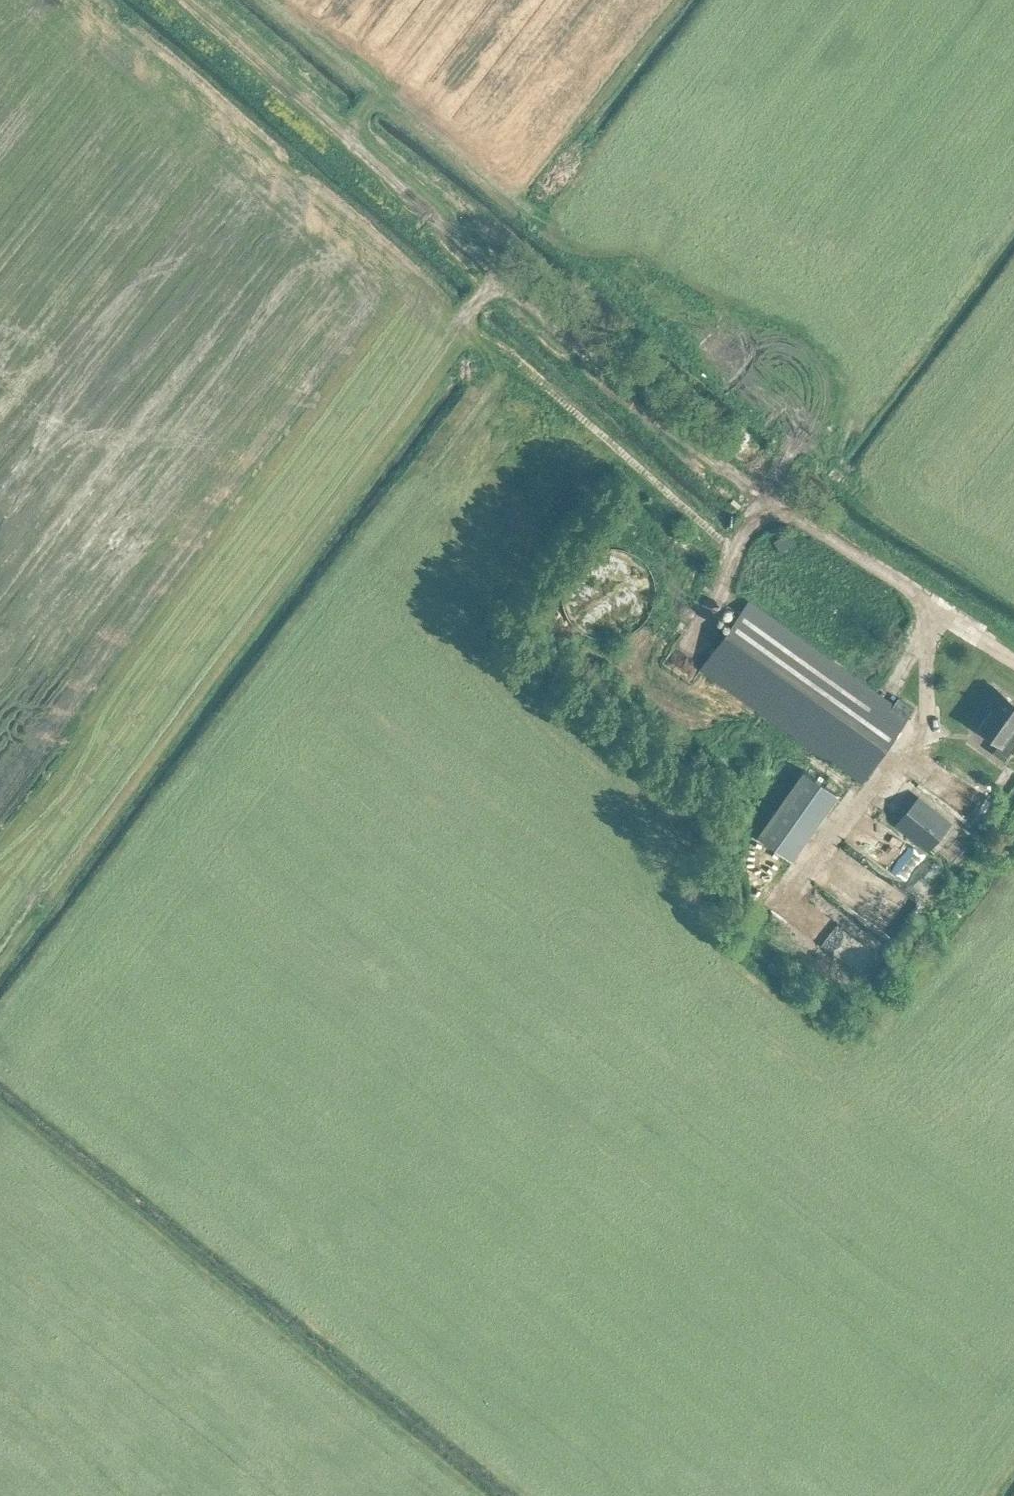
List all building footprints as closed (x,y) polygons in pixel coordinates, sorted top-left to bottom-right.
[(781,553),(796,545),(787,531),(773,539),(781,553)] [(656,564),(587,544),(575,584),(582,585),(576,605),(593,609),(592,613),(608,618),(606,625),(623,630),(627,616),(640,620),(656,564)] [(892,704),(753,605),(748,601),(701,667),(861,780),(913,708),(897,697),(892,704)] [(1013,746),(1013,696),(996,683),(984,700),(991,706),(977,726),(1000,743),(994,751),(1005,759),(1013,746)] [(817,774),(794,807),(826,830),(849,797),(817,774)] [(928,849),(952,821),(919,793),(894,821),(928,849)] [(866,813),(853,830),(896,865),(910,847),(866,813)] [(1004,954),(1013,962),(1013,941),(1004,954)]
